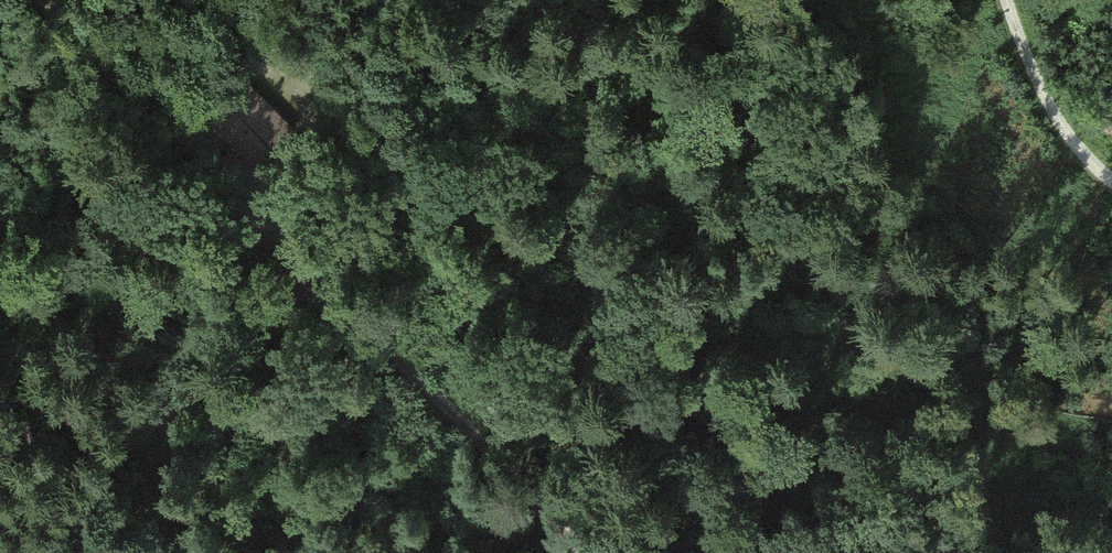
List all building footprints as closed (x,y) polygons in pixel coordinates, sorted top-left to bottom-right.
[(326,150),(251,80),(212,120),(287,191),(326,150)]
